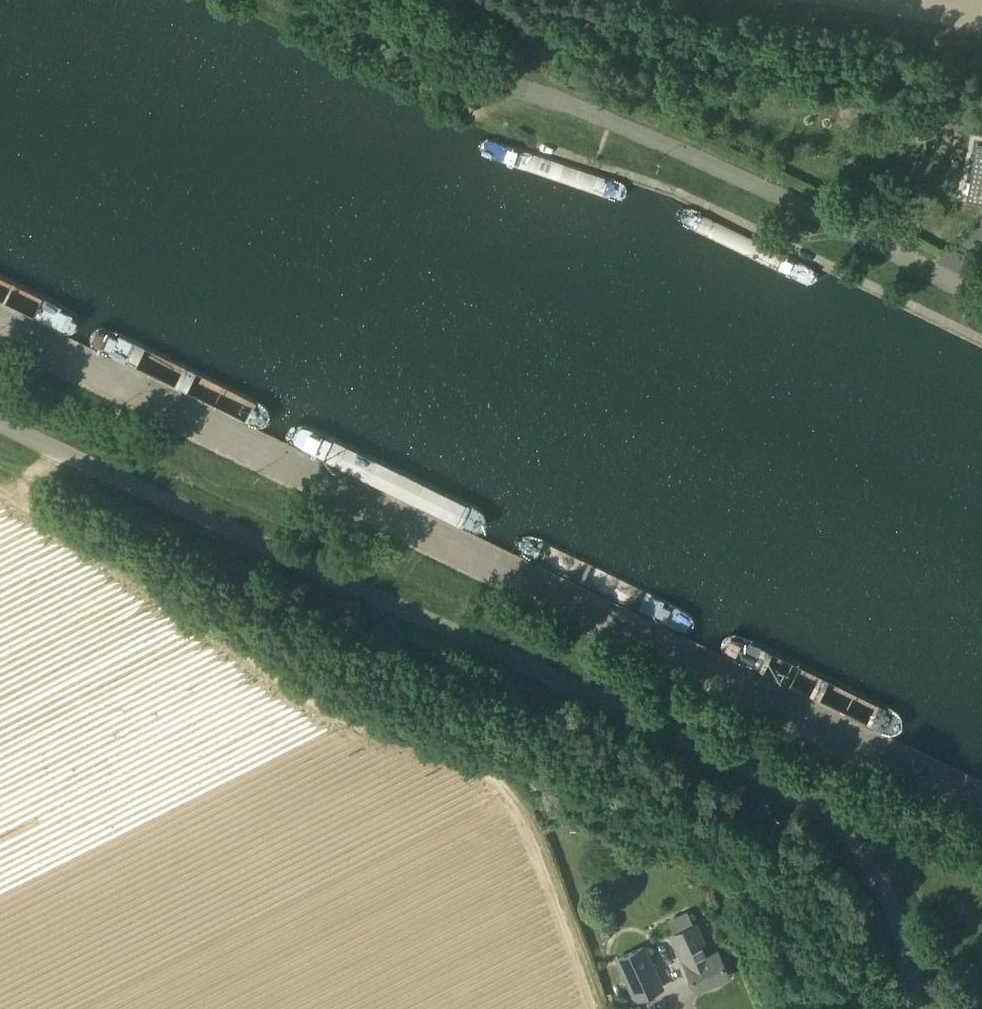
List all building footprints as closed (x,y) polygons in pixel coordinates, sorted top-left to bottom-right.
[(969,191),(981,194),(981,162),(974,161),(969,191)] [(522,780),(522,781),(528,793),(537,788),(540,786),(534,774),(522,780)] [(582,828),(580,817),(568,819),(570,831),(582,828)] [(686,911),(665,917),(668,928),(689,921),(686,911)] [(683,963),(686,961),(698,990),(730,976),(720,953),(714,956),(697,920),(670,933),(683,963)] [(617,959),(634,997),(635,1001),(665,987),(646,946),(617,959)]
